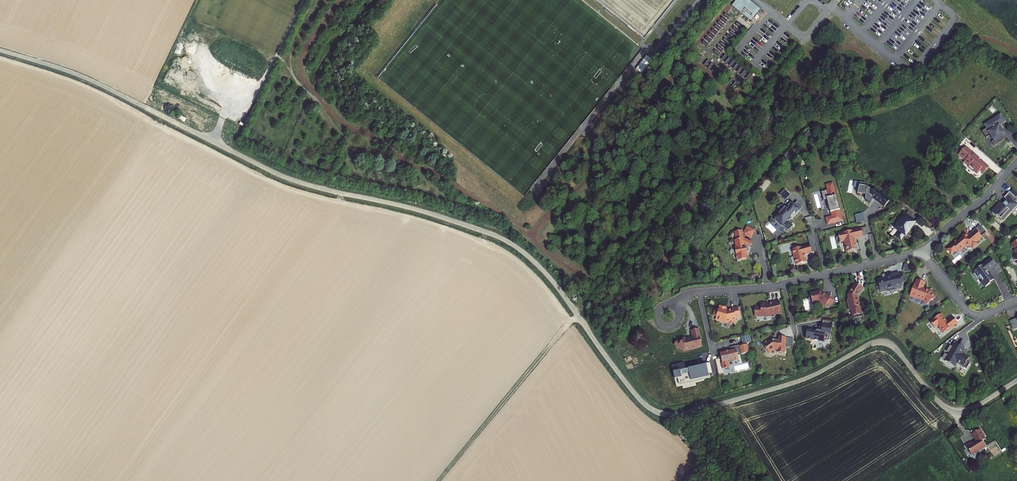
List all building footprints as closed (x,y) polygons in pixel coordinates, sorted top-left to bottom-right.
[(749,0),(736,0),(732,6),(751,21),(761,9),(749,0)] [(693,53),(700,59),(705,53),(698,47),(693,53)] [(708,60),(705,64),(710,69),(714,64),(708,60)] [(1000,116),(984,127),(986,130),(981,134),(985,140),(990,137),(993,142),(991,144),(994,148),(1003,141),(1001,137),(1003,136),(1000,132),(1001,131),(999,127),(1004,123),(1000,116)] [(979,158),(973,152),(973,153),(966,146),(958,155),(965,161),(964,163),(970,168),(976,174),(980,171),(983,174),(989,167),(982,161),(982,162),(978,159),(979,158)] [(866,184),(860,183),(858,194),(866,196),(865,200),(869,203),(873,199),(884,208),(889,202),(875,190),(873,192),(868,188),(866,187),(866,184)] [(785,188),(780,194),(785,199),(791,193),(785,188)] [(835,223),(843,221),(834,189),(822,193),(824,200),(827,199),(828,201),(831,213),(832,213),(835,223)] [(1010,193),(1004,198),(1007,201),(1003,205),(1001,203),(998,207),(995,210),(995,211),(992,214),(996,218),(997,216),(1002,220),(1005,218),(1006,218),(1011,213),(1010,212),(1013,209),(1016,206),(1014,203),(1016,201),(1016,199),(1010,193)] [(797,202),(794,205),(799,210),(802,207),(797,202)] [(795,214),(799,210),(792,204),(788,208),(789,208),(787,210),(783,206),(777,208),(781,212),(774,220),(781,227),(782,226),(787,231),(792,226),(788,222),(791,220),(790,219),(791,218),(790,217),(794,213),(795,214)] [(909,211),(906,215),(916,223),(918,220),(912,215),(913,214),(909,211)] [(863,214),(855,216),(857,224),(865,222),(863,214)] [(906,215),(905,215),(900,221),(899,220),(895,224),(898,226),(900,232),(896,237),(901,241),(904,236),(906,237),(916,223),(906,215)] [(833,216),(824,219),(826,226),(835,223),(833,216)] [(984,231),(980,226),(975,230),(979,235),(984,231)] [(755,231),(747,227),(744,234),(743,234),(742,230),(735,232),(737,240),(736,240),(737,246),(735,247),(736,254),(737,254),(738,257),(737,257),(738,262),(741,261),(742,260),(745,259),(744,257),(746,257),(746,255),(748,255),(748,252),(749,247),(750,247),(752,244),(751,243),(750,242),(745,239),(745,237),(746,235),(751,238),(755,231)] [(862,229),(861,228),(854,230),(854,231),(838,234),(839,240),(840,239),(840,242),(845,241),(846,246),(845,246),(846,252),(848,252),(848,253),(852,252),(852,251),(859,249),(858,244),(856,244),(856,241),(855,241),(854,239),(855,238),(856,238),(863,237),(862,229)] [(981,238),(975,230),(968,236),(966,234),(963,237),(963,236),(958,240),(957,239),(953,243),(953,244),(947,249),(951,253),(956,249),(958,250),(959,251),(964,247),(966,245),(967,247),(969,245),(971,246),(973,249),(978,245),(976,243),(979,240),(979,239),(980,239),(981,238)] [(812,234),(808,236),(810,245),(812,253),(817,251),(812,234)] [(810,245),(794,250),(795,255),(794,255),(796,265),(797,265),(798,265),(801,265),(802,264),(807,262),(805,255),(812,253),(810,245)] [(996,265),(991,259),(974,272),(975,274),(974,275),(977,279),(979,277),(982,281),(982,282),(986,287),(990,284),(990,283),(994,280),(990,275),(989,275),(987,272),(988,272),(987,270),(988,269),(989,270),(996,265)] [(902,271),(908,273),(911,266),(905,264),(902,271)] [(900,275),(900,273),(890,275),(890,278),(885,279),(885,278),(878,280),(880,292),(888,291),(888,289),(893,288),(894,290),(902,288),(901,286),(902,286),(901,282),(900,275)] [(925,283),(917,280),(915,288),(913,287),(910,296),(914,297),(915,296),(923,300),(927,305),(929,303),(932,307),(940,301),(933,292),(931,293),(930,291),(930,292),(923,289),(925,283)] [(863,288),(855,283),(851,290),(853,291),(847,301),(849,310),(852,310),(854,319),(862,317),(860,308),(862,307),(861,303),(857,303),(856,299),(863,288)] [(820,292),(811,294),(813,303),(820,302),(820,303),(826,307),(828,304),(831,299),(820,292)] [(779,308),(781,308),(779,301),(771,302),(772,304),(768,305),(768,304),(766,304),(766,303),(761,303),(761,307),(755,306),(754,316),(761,316),(766,316),(768,315),(771,316),(780,314),(779,308)] [(719,310),(715,309),(713,315),(714,316),(717,317),(716,319),(723,321),(727,322),(729,322),(729,323),(730,324),(734,323),(734,322),(734,321),(736,320),(736,319),(741,318),(738,307),(730,309),(730,310),(728,311),(729,310),(726,309),(726,308),(720,306),(719,310)] [(945,318),(942,314),(934,320),(933,319),(930,322),(934,328),(937,325),(940,329),(943,334),(951,328),(951,329),(958,324),(953,317),(946,322),(945,320),(945,319),(944,318),(945,318)] [(828,325),(822,324),(821,329),(822,329),(822,331),(821,331),(817,330),(815,332),(807,330),(805,339),(824,342),(824,339),(829,340),(830,335),(831,335),(832,326),(828,325)] [(700,336),(699,329),(691,330),(692,337),(690,338),(690,339),(688,339),(684,337),(681,342),(679,341),(679,342),(677,341),(674,344),(676,346),(680,349),(683,349),(683,348),(687,351),(689,348),(691,348),(691,349),(697,348),(696,347),(702,346),(701,341),(701,338),(700,338),(700,336)] [(786,337),(779,336),(778,340),(776,339),(775,340),(772,339),(769,340),(768,340),(763,344),(768,352),(770,352),(774,349),(775,349),(779,350),(778,351),(779,353),(784,353),(785,346),(786,343),(785,343),(786,337)] [(794,339),(786,337),(785,343),(786,343),(785,346),(792,347),(794,339)] [(960,346),(956,343),(953,348),(952,347),(950,346),(947,352),(950,354),(948,356),(945,354),(942,359),(946,361),(945,362),(954,367),(956,363),(967,370),(970,363),(967,361),(969,358),(965,356),(964,358),(960,356),(961,354),(964,349),(960,347),(960,346)] [(747,344),(740,346),(742,354),(749,352),(747,344)] [(732,351),(720,353),(722,362),(723,369),(730,367),(728,361),(733,360),(733,361),(739,360),(736,348),(736,347),(735,347),(734,347),(731,347),(732,351)] [(712,373),(710,363),(685,369),(684,363),(672,366),(675,380),(678,379),(679,385),(701,380),(701,379),(709,377),(708,374),(712,373)] [(971,442),(965,446),(971,455),(985,445),(981,440),(979,438),(983,435),(978,428),(970,433),(975,440),(971,443),(971,442)]
